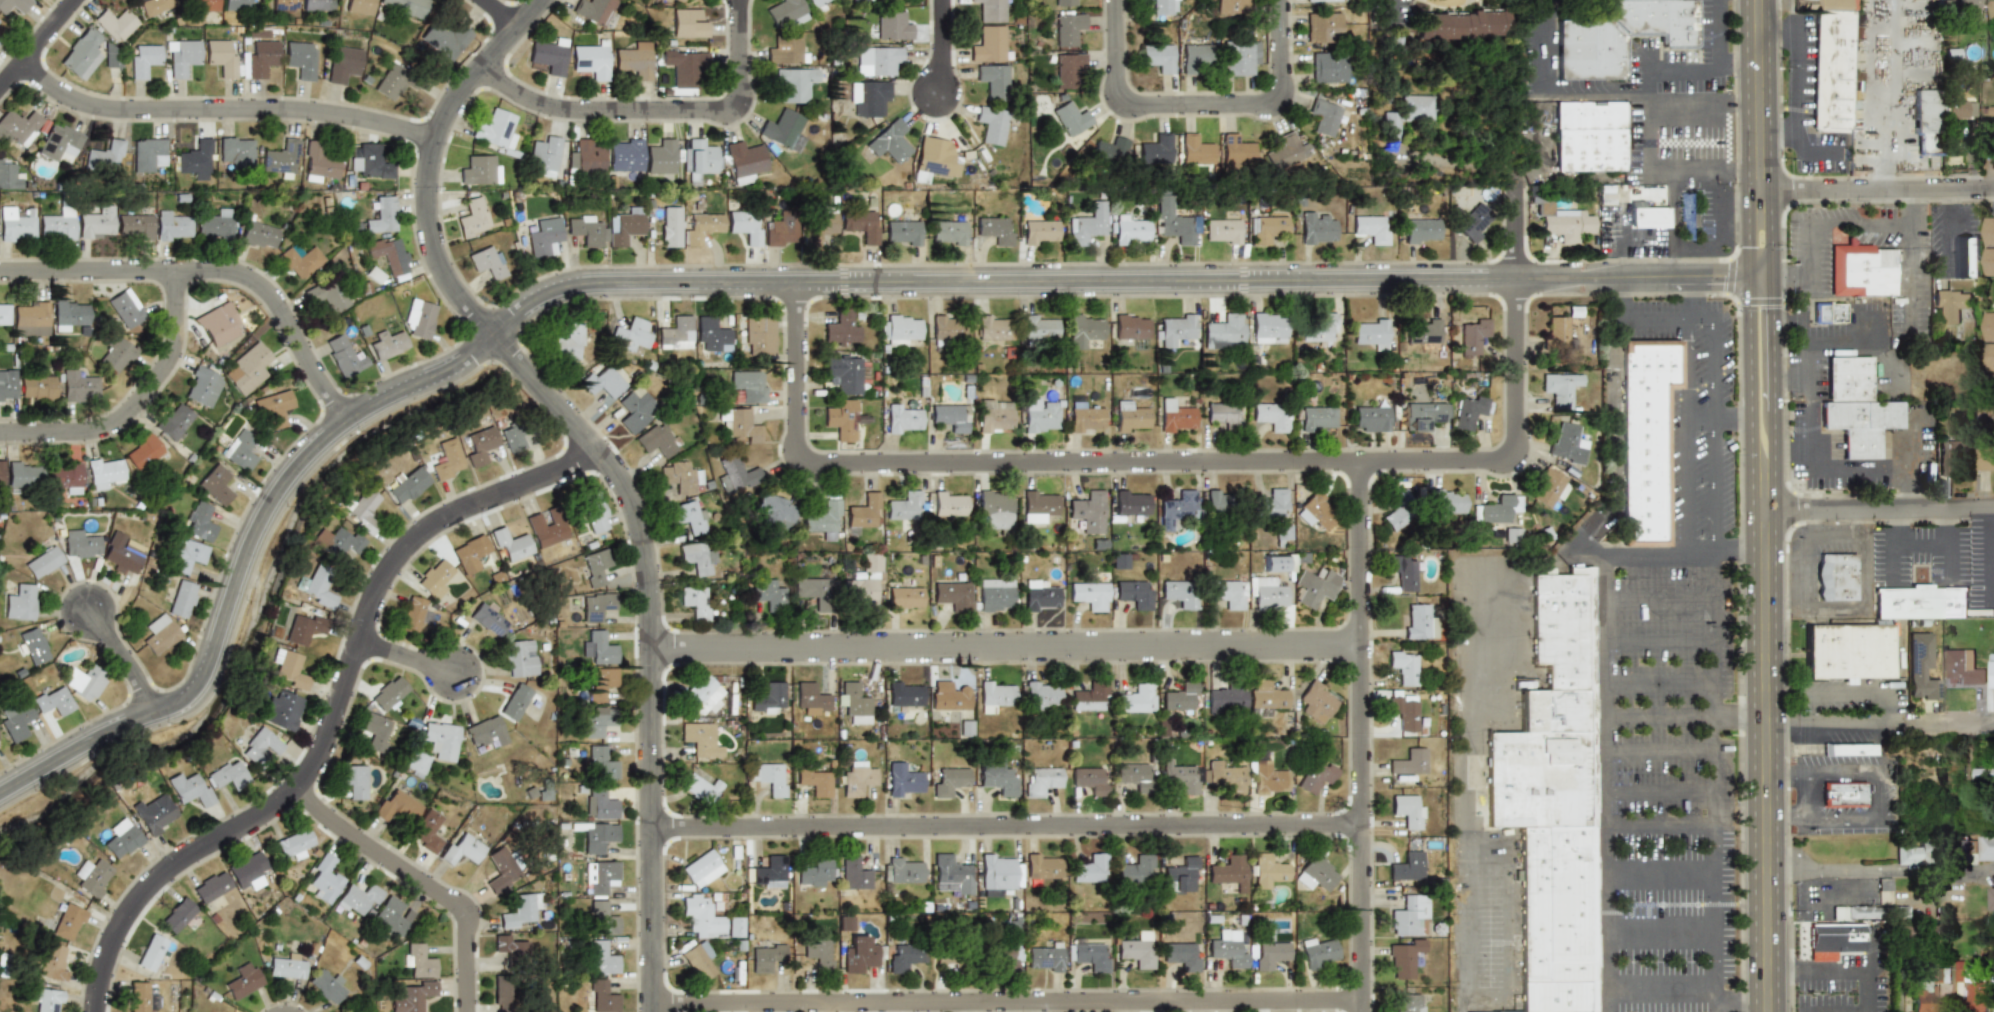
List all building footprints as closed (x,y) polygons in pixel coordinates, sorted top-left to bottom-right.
[(33,1),(32,0),(0,0),(0,12),(5,16),(10,9),(20,17),(33,1)] [(140,4),(145,18),(178,5),(176,0),(149,0),(140,4)] [(219,0),(188,0),(188,2),(197,2),(197,11),(219,11),(219,0)] [(223,9),(253,9),(253,0),(223,0),(223,9)] [(297,0),(267,0),(267,11),(297,11),(297,0)] [(302,11),(332,11),(332,0),(302,0),(302,11)] [(373,0),(340,0),(350,1),(349,12),(371,15),(373,0)] [(430,0),(379,0),(378,2),(421,20),(430,0)] [(617,0),(591,0),(591,1),(589,0),(579,0),(572,13),(603,28),(617,0)] [(773,26),(785,20),(789,28),(809,18),(800,0),(780,0),(781,1),(765,9),(773,26)] [(812,11),(837,0),(807,0),(812,11)] [(980,22),(1007,22),(1007,0),(970,0),(970,4),(980,4),(980,22)] [(1153,15),(1175,14),(1175,7),(1180,7),(1180,0),(1153,0),(1153,15)] [(1244,0),(1216,0),(1216,12),(1244,12),(1244,0)] [(1625,80),(1626,36),(1661,36),(1661,43),(1663,47),(1695,47),(1696,0),(1608,0),(1608,16),(1557,16),(1556,79),(1625,80)] [(1811,131),(1849,132),(1853,0),(1794,0),(1794,9),(1815,10),(1811,131)] [(1959,10),(1979,10),(1979,0),(1959,0),(1959,10)] [(140,23),(123,6),(115,14),(107,6),(93,20),(117,45),(140,23)] [(708,37),(708,17),(699,17),(699,8),(673,8),(673,37),(708,37)] [(876,39),(911,39),(911,20),(901,20),(901,11),(876,11),(876,39)] [(1507,11),(1415,12),(1416,41),(1507,41),(1507,11)] [(1075,46),(1075,34),(1084,34),(1084,12),(1055,12),(1055,46),(1075,46)] [(1341,12),(1306,12),(1306,43),(1341,43),(1341,12)] [(449,63),(471,34),(456,22),(449,31),(433,19),(418,39),(449,63)] [(980,25),(980,41),(970,41),(970,61),(1005,61),(1005,25),(980,25)] [(57,62),(82,83),(104,58),(92,48),(101,37),(88,26),(57,62)] [(798,44),(798,34),(777,34),(777,44),(766,44),(766,63),(805,63),(805,44),(798,44)] [(226,39),(206,40),(206,67),(216,67),(216,79),(237,79),(237,50),(227,50),(226,39)] [(280,39),(248,39),(248,80),(269,80),(269,70),(280,70),(280,39)] [(573,70),(591,70),(591,81),(609,81),(609,39),(598,39),(598,47),(573,47),(573,70)] [(201,68),(201,40),(167,40),(167,79),(190,79),(190,68),(201,68)] [(1259,40),(1223,40),(1223,76),(1251,76),(1251,66),(1259,66),(1259,40)] [(529,62),(547,64),(546,75),(564,77),(567,45),(531,41),(529,62)] [(652,41),(632,41),(632,51),(616,51),(616,71),(633,71),(633,81),(652,81),(652,41)] [(1160,65),(1160,74),(1173,74),(1174,45),(1141,44),(1141,65),(1160,65)] [(1213,64),(1213,44),(1183,44),(1183,70),(1192,70),(1192,64),(1213,64)] [(161,45),(131,45),(131,79),(141,79),(141,69),(161,69),(161,45)] [(362,50),(334,45),(327,81),(346,85),(348,75),(357,77),(362,50)] [(699,67),(709,67),(709,53),(690,52),(690,46),(662,45),(662,66),(672,66),(672,88),(698,88),(699,67)] [(286,70),(296,70),(296,81),(315,81),(315,46),(286,46),(286,70)] [(856,76),(892,76),(892,66),(901,66),(901,46),(856,46),(856,76)] [(1055,88),(1075,88),(1075,65),(1085,65),(1085,53),(1055,53),(1055,88)] [(1312,82),(1347,82),(1347,53),(1312,53),(1312,82)] [(408,73),(388,63),(373,91),(393,101),(408,73)] [(1007,65),(976,65),(976,86),(986,86),(986,99),(1007,99),(1007,65)] [(808,79),(818,79),(818,68),(776,68),(776,102),(808,102),(808,79)] [(889,81),(849,81),(849,118),(880,118),(880,104),(889,104),(889,81)] [(1940,88),(1914,88),(1914,154),(1940,154),(1940,88)] [(1400,118),(1430,119),(1431,95),(1401,95),(1401,111),(1382,111),(1382,140),(1400,140),(1400,118)] [(1332,139),(1342,106),(1314,98),(1311,110),(1319,112),(1313,134),(1332,139)] [(1076,117),(1068,100),(1050,109),(1064,136),(1092,123),(1087,112),(1076,117)] [(1555,171),(1625,171),(1625,101),(1555,101),(1555,171)] [(1948,101),(1948,118),(1974,118),(1974,101),(1948,101)] [(45,120),(31,109),(25,118),(8,105),(0,116),(0,145),(3,147),(9,139),(23,149),(45,120)] [(981,142),(1002,146),(1008,111),(977,106),(975,122),(984,123),(981,142)] [(510,126),(513,114),(492,107),(486,124),(476,121),(470,139),(510,152),(518,128),(510,126)] [(757,134),(790,151),(806,118),(783,107),(775,124),(765,119),(757,134)] [(906,129),(896,117),(860,147),(870,159),(882,149),(895,165),(911,151),(899,136),(906,129)] [(73,159),(84,134),(52,120),(37,153),(57,163),(61,153),(73,159)] [(1310,155),(1304,139),(1295,142),(1292,132),(1280,137),(1283,145),(1265,152),(1271,169),(1310,155)] [(1137,143),(1137,163),(1170,163),(1170,133),(1149,133),(1149,143),(1137,143)] [(1181,163),(1213,163),(1213,143),(1201,143),(1201,133),(1181,133),(1181,163)] [(1218,163),(1256,163),(1256,143),(1237,143),(1238,133),(1219,133),(1218,163)] [(561,137),(543,134),(541,144),(531,142),(528,163),(537,164),(535,174),(555,177),(561,137)] [(926,174),(947,177),(949,167),(956,168),(958,154),(939,151),(940,139),(920,136),(913,181),(925,183),(926,174)] [(1127,140),(1111,136),(1109,144),(1095,140),(1090,161),(1121,168),(1127,140)] [(152,154),(165,154),(166,137),(133,137),(133,173),(152,173),(152,154)] [(211,137),(197,138),(197,148),(176,148),(177,169),(187,169),(187,179),(212,179),(211,137)] [(219,158),(229,158),(229,167),(253,167),(253,137),(219,137),(219,158)] [(642,170),(642,137),(609,137),(609,170),(642,170)] [(720,173),(720,148),(708,148),(708,137),(687,137),(687,173),(720,173)] [(604,149),(594,148),(594,138),(575,138),(575,173),(603,174),(604,149)] [(675,173),(675,138),(656,138),(656,149),(647,149),(647,173),(675,173)] [(85,166),(118,170),(121,140),(110,139),(108,149),(87,147),(85,166)] [(296,177),(298,139),(286,139),(286,149),(263,147),(261,175),(296,177)] [(763,146),(749,148),(747,139),(725,143),(733,185),(754,181),(752,170),(766,168),(763,146)] [(326,183),(327,174),(337,176),(339,155),(316,152),(317,142),(307,140),(302,180),(326,183)] [(392,177),(393,161),(376,160),(376,144),(360,144),(359,154),(350,154),(350,176),(392,177)] [(459,164),(459,184),(500,184),(500,163),(492,163),(492,155),(469,155),(469,164),(459,164)] [(22,190),(22,169),(12,169),(12,158),(0,158),(0,190),(22,190)] [(1682,240),(1691,239),(1690,215),(1689,215),(1688,193),(1680,194),(1682,240)] [(395,195),(375,195),(375,221),(365,221),(365,232),(395,232),(395,195)] [(463,199),(466,211),(456,214),(461,237),(491,230),(483,195),(463,199)] [(1198,208),(1188,208),(1188,214),(1170,214),(1171,195),(1156,195),(1155,235),(1177,235),(1177,245),(1198,245),(1198,208)] [(1551,214),(1551,197),(1539,196),(1538,234),(1560,235),(1560,244),(1577,244),(1578,234),(1594,235),(1594,216),(1551,214)] [(1105,236),(1103,201),(1091,201),(1091,210),(1084,210),(1084,218),(1062,218),(1063,238),(1070,237),(1071,247),(1083,246),(1083,236),(1105,236)] [(1454,227),(1470,242),(1493,216),(1477,201),(1454,227)] [(74,239),(74,205),(60,205),(60,215),(40,215),(40,239),(74,239)] [(79,238),(113,238),(113,205),(100,205),(100,215),(78,215),(79,238)] [(35,206),(0,206),(0,240),(35,240),(35,206)] [(626,237),(643,237),(643,207),(624,206),(624,216),(609,215),(609,246),(626,247),(626,237)] [(681,206),(661,206),(661,246),(681,246),(681,206)] [(153,238),(153,207),(140,207),(140,216),(118,216),(118,238),(153,238)] [(1630,228),(1666,228),(1666,207),(1630,207),(1630,228)] [(232,239),(232,210),(218,210),(218,217),(198,217),(198,239),(232,239)] [(157,239),(192,239),(192,211),(157,211),(157,239)] [(749,246),(760,246),(760,211),(727,211),(727,234),(749,234),(749,246)] [(878,211),(840,211),(840,231),(860,231),(860,244),(878,244),(878,211)] [(1323,212),(1299,212),(1299,244),(1334,244),(1334,222),(1323,222),(1323,212)] [(703,235),(723,235),(723,213),(683,213),(683,246),(703,246),(703,235)] [(836,213),(804,213),(804,246),(818,246),(818,235),(836,235),(836,213)] [(1113,244),(1148,244),(1148,223),(1133,223),(1133,214),(1113,214),(1113,244)] [(602,215),(567,215),(567,237),(579,237),(579,247),(602,247),(602,215)] [(531,258),(554,255),(553,243),(563,242),(559,216),(536,220),(537,230),(527,232),(531,258)] [(1248,216),(1248,245),(1267,245),(1267,235),(1286,235),(1286,216),(1248,216)] [(1388,245),(1388,216),(1351,216),(1351,235),(1370,235),(1370,245),(1388,245)] [(1010,246),(1010,217),(975,217),(975,237),(991,237),(991,246),(1010,246)] [(1982,245),(1993,245),(1993,217),(1982,217),(1982,245)] [(1404,243),(1430,243),(1430,235),(1439,235),(1439,218),(1404,218),(1404,243)] [(765,219),(765,244),(796,244),(796,219),(765,219)] [(1239,219),(1204,219),(1204,244),(1239,244),(1239,219)] [(240,243),(273,250),(278,228),(245,220),(240,243)] [(920,221),(885,221),(885,244),(920,244),(920,221)] [(930,244),(965,244),(965,221),(930,221),(930,244)] [(1021,221),(1021,244),(1057,244),(1057,221),(1021,221)] [(390,276),(410,271),(401,234),(364,243),(368,260),(385,256),(390,276)] [(1976,236),(1955,236),(1955,278),(1976,278),(1976,236)] [(302,249),(295,241),(275,257),(297,282),(324,259),(310,242),(302,249)] [(1830,296),(1893,296),(1894,250),(1872,249),(1872,243),(1830,243),(1830,296)] [(488,282),(506,275),(495,244),(467,254),(474,275),(485,272),(488,282)] [(1982,248),(1982,276),(1993,276),(1993,248),(1982,248)] [(302,292),(308,303),(319,297),(328,315),(348,305),(333,276),(302,292)] [(107,302),(126,330),(146,316),(128,289),(107,302)] [(1971,291),(1933,291),(1933,324),(1960,324),(1960,312),(1971,312),(1971,291)] [(403,323),(411,325),(408,334),(426,340),(437,306),(411,298),(403,323)] [(10,328),(10,299),(0,299),(0,328),(10,328)] [(54,300),(54,332),(68,332),(68,324),(80,324),(80,334),(88,334),(88,300),(54,300)] [(228,300),(194,317),(210,348),(244,332),(228,300)] [(49,301),(14,301),(14,336),(49,336),(49,301)] [(1813,303),(1813,322),(1844,322),(1844,303),(1813,303)] [(851,325),(851,308),(833,308),(833,320),(823,320),(823,345),(858,345),(858,325),(851,325)] [(1982,312),(1982,340),(1993,340),(1993,312),(1982,312)] [(1287,313),(1251,313),(1251,342),(1287,342),(1287,313)] [(1334,341),(1334,313),(1314,313),(1314,323),(1300,323),(1300,341),(1334,341)] [(1114,339),(1148,339),(1148,314),(1114,314),(1114,339)] [(1195,337),(1195,314),(1159,314),(1159,347),(1175,347),(1175,337),(1195,337)] [(1206,325),(1206,345),(1243,345),(1243,314),(1222,314),(1222,325),(1206,325)] [(643,331),(646,320),(627,315),(623,327),(613,324),(607,344),(633,352),(636,343),(647,346),(651,334),(643,331)] [(668,325),(657,325),(657,348),(691,348),(691,315),(668,315),(668,325)] [(718,326),(718,316),(696,315),(696,343),(701,343),(701,351),(719,351),(719,342),(729,342),(729,326),(718,326)] [(738,355),(774,355),(774,315),(738,315),(738,355)] [(920,315),(879,315),(879,337),(886,337),(886,346),(910,346),(910,336),(920,336),(920,315)] [(965,340),(965,315),(930,315),(930,340),(965,340)] [(1023,338),(1057,338),(1057,315),(1023,315),(1023,338)] [(977,339),(1011,339),(1011,316),(977,316),(977,339)] [(1068,316),(1068,347),(1086,347),(1086,337),(1103,337),(1103,316),(1068,316)] [(1387,319),(1352,319),(1352,340),(1366,340),(1366,351),(1387,351),(1387,319)] [(1459,319),(1459,354),(1478,354),(1478,337),(1488,337),(1488,319),(1459,319)] [(1547,321),(1547,347),(1567,347),(1567,321),(1547,321)] [(1438,322),(1405,322),(1405,343),(1438,343),(1438,322)] [(581,323),(563,323),(563,336),(553,336),(553,359),(581,359),(581,323)] [(378,341),(368,345),(376,361),(409,347),(402,332),(391,337),(387,328),(375,334),(378,341)] [(138,349),(115,333),(95,362),(118,378),(138,349)] [(323,341),(340,378),(367,365),(362,355),(353,359),(341,333),(323,341)] [(1622,545),(1667,545),(1666,389),(1679,389),(1679,340),(1622,340),(1622,545)] [(271,358),(257,341),(221,372),(241,396),(269,372),(263,365),(271,358)] [(1983,342),(1983,370),(1993,370),(1993,342),(1983,342)] [(834,375),(834,394),(864,394),(864,357),(823,357),(823,375),(834,375)] [(1871,357),(1827,357),(1827,401),(1820,401),(1820,428),(1842,428),(1842,459),(1877,459),(1877,428),(1899,428),(1899,412),(1905,412),(1905,401),(1871,401),(1871,357)] [(208,409),(223,378),(195,364),(190,374),(194,376),(184,397),(208,409)] [(589,395),(598,388),(608,400),(626,386),(609,366),(600,374),(594,367),(578,381),(589,395)] [(0,369),(0,401),(17,401),(17,369),(0,369)] [(99,397),(98,377),(81,378),(81,369),(63,369),(64,398),(99,397)] [(765,370),(729,370),(729,392),(739,392),(739,402),(765,402),(765,370)] [(1542,393),(1551,393),(1551,410),(1572,410),(1572,390),(1578,390),(1578,373),(1542,373),(1542,393)] [(20,400),(55,400),(55,375),(20,375),(20,400)] [(284,412),(294,409),(290,390),(253,398),(258,419),(269,416),(271,424),(286,421),(284,412)] [(629,435),(651,416),(644,408),(651,401),(643,391),(636,397),(629,390),(614,403),(622,412),(615,419),(629,435)] [(1471,431),(1474,414),(1485,416),(1487,397),(1456,393),(1452,429),(1471,431)] [(1057,432),(1057,398),(1023,398),(1023,432),(1057,432)] [(1159,431),(1195,431),(1195,408),(1172,408),(1172,398),(1159,398),(1159,431)] [(154,427),(173,443),(195,415),(176,399),(154,427)] [(834,442),(855,442),(855,399),(833,399),(833,410),(823,410),(823,431),(834,431),(834,442)] [(977,432),(1010,432),(1010,400),(977,400),(977,432)] [(1148,411),(1136,411),(1136,400),(1114,400),(1114,432),(1148,432),(1148,411)] [(1239,425),(1239,403),(1205,404),(1205,426),(1239,425)] [(1252,422),(1271,422),(1271,432),(1288,432),(1288,403),(1252,403),(1252,422)] [(1409,403),(1408,431),(1428,431),(1428,421),(1449,422),(1449,403),(1409,403)] [(920,405),(886,405),(886,432),(920,432),(920,405)] [(966,431),(966,405),(930,405),(930,423),(950,423),(950,431),(966,431)] [(1335,406),(1300,406),(1300,429),(1335,429),(1335,406)] [(1068,432),(1103,432),(1103,407),(1068,407),(1068,432)] [(1353,431),(1389,431),(1389,407),(1353,407),(1353,431)] [(749,408),(717,408),(717,418),(727,418),(727,435),(739,435),(739,443),(760,443),(760,424),(749,424),(749,408)] [(632,438),(644,454),(652,449),(661,460),(680,446),(660,418),(632,438)] [(1580,426),(1556,420),(1547,456),(1583,465),(1589,439),(1578,437),(1580,426)] [(507,452),(524,445),(515,423),(498,430),(507,452)] [(472,468),(492,460),(488,450),(500,446),(491,425),(468,434),(472,444),(464,447),(472,468)] [(250,449),(256,438),(238,427),(220,457),(247,473),(259,454),(250,449)] [(122,451),(137,472),(165,452),(150,431),(122,451)] [(436,481),(457,474),(454,466),(464,463),(454,436),(434,444),(441,462),(430,466),(436,481)] [(1937,476),(1957,476),(1957,458),(1968,458),(1968,440),(1937,440),(1937,476)] [(1993,470),(1993,446),(1975,446),(1975,470),(1993,470)] [(762,479),(756,467),(745,471),(736,452),(717,460),(722,470),(715,473),(724,495),(762,479)] [(125,482),(121,455),(87,459),(90,486),(125,482)] [(8,487),(41,487),(41,462),(8,462),(8,487)] [(233,476),(216,462),(196,485),(222,508),(236,492),(226,484),(233,476)] [(659,462),(659,484),(671,484),(671,494),(692,494),(692,483),(700,483),(700,471),(690,471),(690,462),(659,462)] [(47,463),(47,490),(82,490),(82,463),(47,463)] [(398,508),(432,483),(418,464),(394,481),(396,484),(387,492),(398,508)] [(1554,512),(1572,480),(1545,465),(1528,497),(1554,512)] [(353,503),(347,498),(337,510),(370,536),(377,527),(368,519),(383,500),(366,486),(353,503)] [(1286,488),(1265,488),(1265,498),(1256,498),(1256,518),(1286,518),(1286,488)] [(1430,513),(1464,513),(1464,488),(1430,488),(1430,513)] [(577,496),(591,535),(611,528),(597,489),(577,496)] [(1159,499),(1159,530),(1179,530),(1179,519),(1199,519),(1199,489),(1180,489),(1180,499),(1159,499)] [(1322,531),(1339,514),(1315,489),(1298,506),(1322,531)] [(1104,490),(1083,490),(1083,500),(1068,500),(1068,523),(1080,523),(1080,534),(1104,534),(1104,490)] [(1149,490),(1114,490),(1114,514),(1149,514),(1149,490)] [(919,491),(903,491),(903,501),(885,501),(885,519),(919,519),(919,491)] [(1012,529),(1012,491),(978,491),(978,519),(988,519),(988,529),(1012,529)] [(1231,491),(1206,491),(1206,509),(1231,509),(1231,491)] [(792,529),(799,503),(759,492),(751,517),(792,529)] [(877,492),(865,492),(865,503),(845,503),(845,526),(877,526),(877,492)] [(933,492),(933,517),(966,517),(966,492),(933,492)] [(1023,523),(1048,523),(1048,512),(1057,512),(1057,492),(1023,492),(1023,523)] [(1520,494),(1494,494),(1494,503),(1473,504),(1473,521),(1490,521),(1490,530),(1505,530),(1505,540),(1518,540),(1518,529),(1510,529),(1509,512),(1520,512),(1520,494)] [(821,530),(821,540),(838,540),(838,496),(822,496),(822,513),(801,513),(801,530),(821,530)] [(214,507),(196,499),(181,530),(209,543),(218,523),(209,519),(214,507)] [(676,525),(686,523),(689,536),(708,531),(702,507),(694,509),(692,500),(671,505),(676,525)] [(1382,515),(1389,533),(1414,524),(1407,505),(1382,515)] [(535,549),(567,539),(560,517),(540,523),(537,513),(526,517),(535,549)] [(348,529),(342,537),(323,524),(311,540),(337,559),(343,551),(353,557),(365,541),(348,529)] [(1290,524),(1275,524),(1275,543),(1290,543),(1290,524)] [(505,536),(502,527),(491,530),(501,563),(532,554),(525,530),(505,536)] [(99,538),(87,538),(87,530),(64,530),(64,557),(99,557),(99,538)] [(464,577),(483,567),(478,558),(491,551),(481,533),(449,549),(464,577)] [(209,549),(179,535),(170,555),(199,569),(209,549)] [(101,563),(135,577),(143,556),(110,542),(101,563)] [(678,544),(680,567),(692,565),(693,577),(715,574),(712,549),(703,550),(703,542),(678,544)] [(64,561),(53,545),(24,564),(34,580),(64,561)] [(578,556),(587,589),(606,584),(602,569),(611,566),(606,548),(578,556)] [(1112,568),(1128,568),(1128,553),(1112,553),(1112,568)] [(1856,553),(1816,553),(1816,601),(1856,601),(1856,553)] [(880,554),(862,554),(862,578),(841,578),(841,601),(876,601),(876,574),(880,574),(880,554)] [(1285,555),(1262,555),(1262,572),(1285,572),(1285,555)] [(1397,592),(1419,592),(1419,555),(1386,555),(1386,572),(1397,572),(1397,592)] [(449,585),(443,580),(453,569),(438,556),(414,583),(435,601),(449,585)] [(1331,600),(1342,576),(1318,565),(1314,573),(1302,567),(1293,585),(1301,589),(1295,602),(1313,611),(1320,595),(1331,600)] [(1592,567),(1567,567),(1567,575),(1532,575),(1532,663),(1546,663),(1546,690),(1520,690),(1520,732),(1487,732),(1487,826),(1521,826),(1521,1011),(1592,1011),(1592,567)] [(337,594),(324,588),(328,579),(310,572),(300,595),(331,609),(337,594)] [(1292,587),(1274,587),(1274,576),(1252,576),(1252,610),(1285,610),(1285,599),(1292,599),(1292,587)] [(833,600),(833,578),(793,578),(793,600),(833,600)] [(167,614),(186,620),(198,585),(179,579),(167,614)] [(761,600),(761,608),(783,608),(783,589),(774,589),(774,579),(750,579),(750,600),(761,600)] [(1013,579),(978,579),(978,610),(1013,610),(1013,579)] [(1024,610),(1059,610),(1059,589),(1048,589),(1048,581),(1024,581),(1024,610)] [(1152,610),(1152,588),(1150,588),(1150,581),(1114,581),(1115,600),(1132,600),(1132,610),(1152,610)] [(1160,599),(1179,599),(1179,610),(1196,610),(1196,581),(1160,581),(1160,599)] [(1244,581),(1208,581),(1208,600),(1224,600),(1224,610),(1244,610),(1244,581)] [(932,582),(932,602),(952,602),(952,612),(972,612),(972,582),(932,582)] [(1108,583),(1069,583),(1069,601),(1089,601),(1089,611),(1108,611),(1108,583)] [(35,619),(35,584),(17,584),(17,594),(5,594),(5,619),(35,619)] [(1967,618),(1967,585),(1874,585),(1874,619),(1967,618)] [(680,608),(691,608),(691,620),(708,620),(708,587),(680,587),(680,608)] [(886,612),(922,612),(922,587),(886,587),(886,612)] [(420,623),(425,625),(429,614),(422,611),(426,601),(410,594),(396,626),(415,634),(420,623)] [(581,623),(601,623),(601,612),(615,612),(615,594),(581,594),(581,623)] [(1403,605),(1403,638),(1435,638),(1435,596),(1414,596),(1414,605),(1403,605)] [(508,623),(479,601),(467,617),(496,639),(508,623)] [(156,658),(182,633),(161,611),(144,628),(150,634),(141,642),(156,658)] [(305,648),(314,621),(288,612),(279,639),(305,648)] [(1891,679),(1891,624),(1806,623),(1805,680),(1842,680),(1842,685),(1853,685),(1853,679),(1891,679)] [(17,644),(20,658),(31,656),(33,663),(47,660),(40,626),(20,631),(23,642),(17,644)] [(615,663),(614,640),(604,641),(604,629),(585,629),(585,663),(615,663)] [(1932,633),(1910,633),(1910,698),(1939,698),(1939,679),(1924,679),(1924,669),(1932,669),(1932,633)] [(503,641),(505,676),(535,675),(533,639),(503,641)] [(304,656),(275,647),(269,665),(278,668),(275,681),(305,691),(309,678),(298,675),(304,656)] [(1943,649),(1944,677),(1965,676),(1965,686),(1985,685),(1984,668),(1974,669),(1974,649),(1943,649)] [(1416,685),(1416,651),(1388,651),(1388,664),(1397,664),(1397,685),(1416,685)] [(89,664),(82,675),(68,666),(58,681),(71,689),(70,692),(86,703),(90,696),(94,698),(106,680),(98,675),(100,672),(89,664)] [(617,668),(587,668),(587,702),(606,702),(606,691),(617,691),(617,668)] [(409,688),(395,673),(368,699),(382,713),(409,688)] [(678,697),(699,718),(722,695),(701,674),(678,697)] [(1300,713),(1323,725),(1340,695),(1309,678),(1298,699),(1306,703),(1300,713)] [(1287,689),(1268,689),(1268,679),(1249,679),(1249,716),(1270,716),(1270,707),(1287,707),(1287,689)] [(784,681),(762,681),(762,693),(750,693),(750,712),(784,712),(784,681)] [(869,724),(869,693),(859,693),(859,681),(837,681),(837,712),(848,712),(848,724),(869,724)] [(887,705),(922,705),(922,681),(887,681),(887,705)] [(930,681),(930,708),(968,708),(968,689),(953,689),(953,681),(930,681)] [(979,681),(979,707),(1013,707),(1013,681),(979,681)] [(1024,681),(1024,712),(1047,712),(1047,702),(1059,702),(1059,681),(1024,681)] [(1070,709),(1105,709),(1105,681),(1087,681),(1087,691),(1070,691),(1070,709)] [(1161,691),(1161,710),(1197,710),(1197,681),(1180,681),(1180,691),(1161,691)] [(1207,712),(1244,712),(1244,681),(1224,681),(1224,691),(1207,691),(1207,712)] [(497,713),(512,722),(532,691),(517,682),(497,713)] [(1115,712),(1153,712),(1153,682),(1135,682),(1135,693),(1115,693),(1115,712)] [(75,706),(62,685),(44,696),(42,693),(31,700),(39,713),(52,706),(59,718),(75,706)] [(796,709),(829,709),(829,696),(818,696),(818,685),(796,685),(796,709)] [(277,698),(269,695),(264,709),(273,712),(269,723),(292,731),(303,698),(280,690),(277,698)] [(10,743),(27,734),(22,724),(36,717),(26,697),(1,711),(5,718),(0,720),(0,723),(10,743)] [(1399,732),(1416,732),(1416,699),(1389,699),(1389,711),(1399,711),(1399,732)] [(583,738),(603,738),(603,726),(613,726),(613,707),(591,707),(591,712),(583,712),(583,738)] [(366,748),(381,755),(395,723),(369,712),(360,731),(371,735),(366,748)] [(463,728),(471,747),(484,741),(488,750),(507,741),(495,714),(463,728)] [(454,762),(459,726),(424,720),(420,742),(430,744),(429,755),(407,752),(404,775),(424,777),(427,758),(454,762)] [(681,744),(691,744),(691,756),(723,756),(723,746),(713,746),(713,722),(681,722),(681,744)] [(281,746),(262,727),(239,750),(258,769),(281,746)] [(1872,755),(1872,744),(1823,744),(1823,755),(1872,755)] [(607,745),(588,745),(588,769),(597,769),(597,779),(618,779),(618,757),(607,757),(607,745)] [(1388,773),(1425,773),(1425,748),(1407,748),(1407,759),(1388,759),(1388,773)] [(977,786),(998,786),(998,796),(1013,796),(1013,767),(999,767),(999,757),(977,756),(977,786)] [(214,790),(224,784),(230,792),(249,780),(235,757),(205,775),(214,790)] [(796,768),(796,785),(808,785),(807,793),(828,793),(829,769),(817,769),(817,760),(807,760),(807,769),(796,768)] [(1244,795),(1243,768),(1226,768),(1226,760),(1207,760),(1207,784),(1226,784),(1226,795),(1244,795)] [(1287,794),(1287,770),(1270,770),(1270,760),(1253,760),(1253,794),(1287,794)] [(1329,787),(1339,770),(1324,760),(1319,768),(1310,762),(1295,786),(1312,796),(1321,782),(1329,787)] [(865,768),(865,761),(843,761),(843,797),(864,797),(864,787),(875,787),(875,768),(865,768)] [(887,796),(922,796),(922,772),(908,772),(908,761),(887,761),(887,796)] [(747,764),(747,784),(767,784),(767,797),(785,797),(785,764),(747,764)] [(1147,764),(1117,764),(1117,786),(1147,786),(1147,764)] [(366,765),(345,765),(345,799),(366,799),(366,765)] [(1197,766),(1161,766),(1161,784),(1177,784),(1177,794),(1197,794),(1197,766)] [(1060,767),(1025,767),(1025,798),(1040,798),(1040,788),(1060,788),(1060,767)] [(931,768),(931,797),(954,797),(954,787),(966,787),(966,768),(931,768)] [(1070,786),(1091,786),(1091,794),(1103,794),(1103,768),(1070,768),(1070,786)] [(1977,769),(1977,791),(1993,790),(1993,769),(1977,769)] [(177,808),(196,799),(199,807),(212,801),(200,773),(187,779),(183,770),(165,778),(177,808)] [(710,805),(723,784),(713,779),(710,784),(689,771),(679,788),(710,805)] [(1822,782),(1822,806),(1866,806),(1866,782),(1822,782)] [(549,800),(548,784),(535,784),(535,801),(549,800)] [(409,823),(421,806),(392,785),(372,812),(383,820),(390,810),(409,823)] [(618,818),(618,797),(607,797),(607,786),(587,786),(587,809),(591,809),(591,818),(618,818)] [(148,837),(178,819),(163,794),(146,805),(141,798),(129,806),(148,837)] [(1402,829),(1424,829),(1424,805),(1413,805),(1413,795),(1391,795),(1391,817),(1402,817),(1402,829)] [(406,836),(432,854),(442,841),(433,835),(444,819),(427,807),(406,836)] [(106,830),(113,837),(103,847),(117,863),(143,839),(122,815),(106,830)] [(618,822),(570,822),(570,831),(583,831),(583,854),(606,854),(606,843),(618,843),(618,822)] [(305,827),(273,842),(280,859),(313,844),(305,827)] [(483,850),(456,832),(439,858),(447,863),(454,853),(472,865),(483,850)] [(1963,836),(1963,852),(1973,852),(1973,860),(1993,860),(1993,836),(1963,836)] [(1895,864),(1931,864),(1931,842),(1895,842),(1895,864)] [(695,889),(724,869),(709,848),(680,868),(695,889)] [(485,860),(496,873),(485,883),(495,895),(519,874),(498,849),(485,860)] [(225,867),(234,884),(248,876),(252,883),(270,873),(257,850),(225,867)] [(344,877),(326,868),(333,856),(322,851),(306,880),(314,885),(309,895),(328,906),(344,877)] [(1422,852),(1402,851),(1402,862),(1389,861),(1389,880),(1422,880),(1422,852)] [(1340,873),(1314,852),(1293,877),(1312,891),(1318,884),(1326,890),(1340,873)] [(970,894),(970,863),(951,863),(951,853),(933,853),(933,894),(970,894)] [(979,895),(999,895),(999,885),(1018,885),(1018,863),(1010,863),(1010,853),(979,853),(979,895)] [(1025,878),(1059,878),(1059,853),(1025,853),(1025,878)] [(1070,881),(1103,881),(1103,853),(1090,853),(1090,863),(1070,863),(1070,881)] [(1151,853),(1134,853),(1134,863),(1116,863),(1116,883),(1151,883),(1151,853)] [(1288,863),(1269,863),(1269,853),(1252,853),(1251,888),(1269,888),(1269,879),(1288,879),(1288,863)] [(870,868),(860,868),(860,854),(840,855),(841,893),(870,892),(870,868)] [(1245,885),(1245,854),(1227,854),(1227,864),(1208,864),(1208,885),(1245,885)] [(796,867),(796,886),(831,886),(831,855),(813,855),(813,867),(796,867)] [(785,884),(785,856),(765,856),(765,868),(750,868),(750,884),(785,884)] [(1163,891),(1196,890),(1196,856),(1183,856),(1183,866),(1163,866),(1163,891)] [(115,870),(96,858),(91,866),(82,860),(74,872),(82,877),(76,887),(96,900),(115,870)] [(883,858),(883,883),(922,883),(922,858),(883,858)] [(585,861),(585,896),(607,896),(607,884),(618,884),(618,861),(585,861)] [(221,893),(232,887),(222,870),(190,890),(201,905),(209,900),(215,910),(227,902),(221,893)] [(1877,904),(1891,904),(1891,878),(1877,878),(1877,904)] [(383,891),(365,879),(359,889),(348,882),(334,905),(356,918),(363,906),(371,911),(383,891)] [(541,911),(539,892),(511,895),(514,915),(498,917),(500,929),(533,924),(532,912),(541,911)] [(397,940),(415,912),(387,894),(369,922),(397,940)] [(724,938),(725,917),(710,916),(710,894),(681,894),(681,916),(692,916),(691,938),(724,938)] [(1389,935),(1419,935),(1419,895),(1402,895),(1402,910),(1389,910),(1389,935)] [(171,935),(183,924),(190,931),(204,918),(183,896),(157,919),(171,935)] [(589,900),(589,934),(618,934),(618,911),(607,911),(607,900),(589,900)] [(73,943),(86,911),(63,901),(50,933),(73,943)] [(1846,918),(1877,918),(1877,907),(1846,907),(1846,918)] [(837,915),(837,930),(852,930),(852,915),(837,915)] [(743,917),(727,917),(727,937),(743,937),(743,917)] [(1863,923),(1808,923),(1808,952),(1863,952),(1863,923)] [(1227,958),(1227,968),(1247,968),(1247,949),(1237,949),(1237,929),(1218,929),(1218,939),(1207,939),(1207,959),(1227,958)] [(1152,931),(1136,931),(1136,940),(1117,940),(1117,959),(1134,959),(1134,970),(1152,970),(1152,931)] [(135,965),(151,973),(167,940),(150,932),(135,965)] [(503,953),(503,962),(523,962),(523,942),(513,942),(513,935),(493,935),(493,953),(503,953)] [(867,945),(867,935),(851,935),(851,945),(842,945),(842,971),(878,971),(878,946),(867,945)] [(803,965),(829,965),(829,938),(820,938),(820,937),(803,937),(803,965)] [(1304,969),(1339,964),(1335,940),(1324,942),(1323,937),(1300,940),(1304,969)] [(714,957),(701,938),(679,954),(699,983),(714,972),(707,962),(714,957)] [(589,939),(589,973),(617,973),(617,955),(607,955),(607,939),(589,939)] [(1388,979),(1414,979),(1414,968),(1424,967),(1423,939),(1388,940),(1388,979)] [(1288,942),(1254,942),(1254,970),(1270,970),(1270,961),(1288,961),(1288,942)] [(435,977),(435,954),(424,954),(424,943),(403,943),(403,967),(412,967),(412,977),(435,977)] [(1107,951),(1101,951),(1101,943),(1066,943),(1066,962),(1086,962),(1086,971),(1107,971),(1107,951)] [(1198,971),(1198,943),(1161,943),(1161,962),(1181,962),(1181,971),(1198,971)] [(750,973),(772,973),(772,961),(784,961),(784,944),(750,944),(750,973)] [(922,962),(922,944),(887,944),(887,972),(908,972),(908,962),(922,962)] [(964,944),(933,944),(933,964),(964,964),(964,944)] [(1013,944),(988,944),(988,971),(1013,971),(1013,944)] [(1025,971),(1059,971),(1059,946),(1025,946),(1025,971)] [(266,977),(301,977),(302,954),(278,953),(278,959),(266,959),(266,977)] [(61,980),(65,962),(41,956),(37,974),(61,980)] [(221,985),(230,1001),(261,984),(248,960),(228,971),(233,979),(221,985)] [(337,986),(341,981),(329,970),(326,973),(317,966),(303,983),(331,1007),(344,992),(337,986)] [(1931,980),(1913,980),(1913,1011),(1937,1011),(1936,982),(1942,982),(1942,969),(1931,969),(1931,980)] [(1964,1011),(1985,1011),(1986,977),(1956,976),(1956,980),(1965,981),(1964,1011)] [(495,978),(495,1010),(524,1010),(524,978),(495,978)] [(607,978),(585,978),(585,1011),(618,1011),(618,990),(607,990),(607,978)] [(148,981),(129,981),(129,1011),(148,1011),(148,981)] [(389,1011),(420,1011),(420,996),(434,996),(434,981),(417,981),(417,986),(389,986),(389,1011)] [(38,988),(36,1011),(60,1011),(62,990),(38,988)] [(1424,994),(1391,994),(1391,1011),(1424,1011),(1424,994)]
